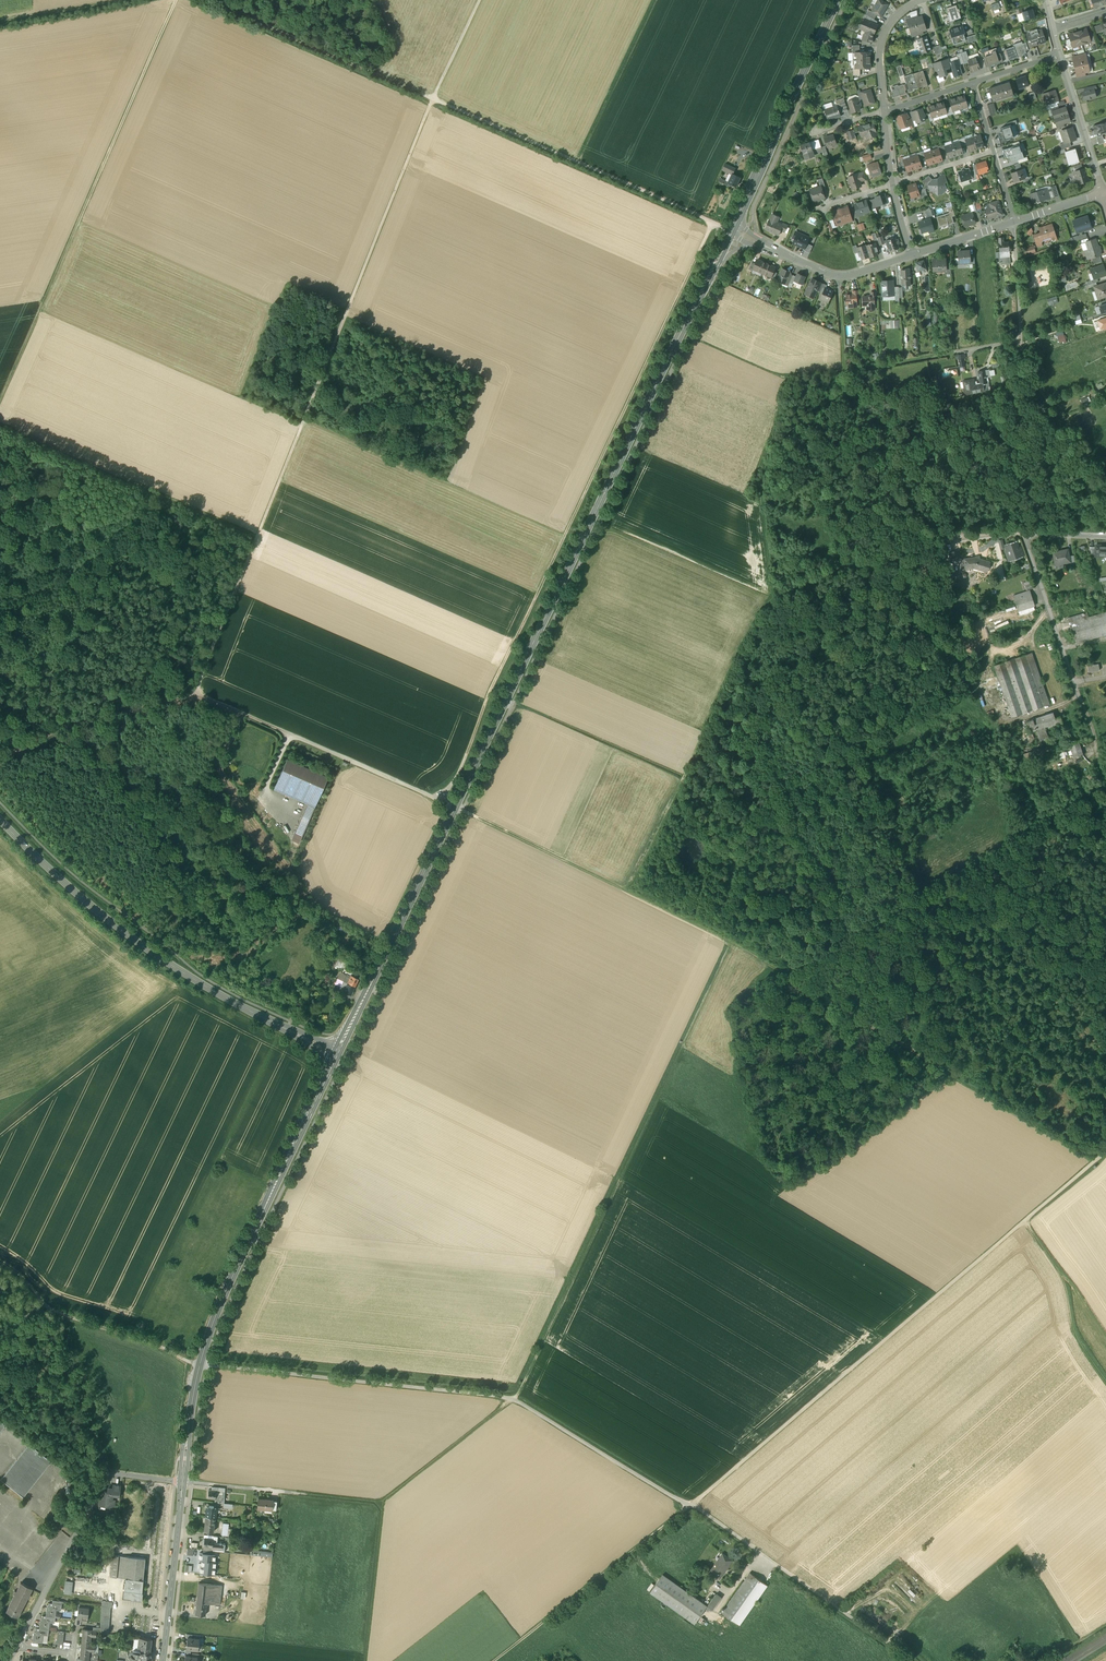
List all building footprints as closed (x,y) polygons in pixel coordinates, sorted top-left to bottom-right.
[(871,12),(877,15),(881,17),(888,4),(880,0),(875,0),(873,3),(875,5),(872,12),(871,12)] [(950,1),(940,4),(943,12),(944,12),(947,11),(946,9),(952,7),(950,1)] [(957,9),(956,5),(952,7),(946,9),(947,11),(950,22),(961,18),(959,12),(960,12),(959,9),(957,9)] [(1022,12),(1022,13),(1025,21),(1035,17),(1032,9),(1022,12)] [(877,15),(871,12),(872,12),(868,10),(865,15),(871,18),(874,20),(877,15)] [(914,20),(907,22),(908,22),(910,28),(923,24),(921,18),(914,20)] [(869,22),(864,20),(860,29),(866,31),(865,35),(864,35),(862,40),(872,42),(873,39),(872,37),(873,34),(876,28),(875,27),(876,25),(869,22)] [(923,24),(910,28),(912,34),(911,34),(918,32),(925,30),(923,24)] [(1102,25),(1094,27),(1096,34),(1104,31),(1102,25)] [(958,27),(954,29),(949,30),(953,43),(957,42),(958,44),(966,41),(964,35),(964,34),(965,34),(963,26),(958,27)] [(1086,29),(1069,35),(1070,39),(1073,48),(1090,42),(1088,33),(1086,29)] [(1041,30),(1027,35),(1029,42),(1031,47),(1045,42),(1041,30)] [(976,35),(967,37),(968,44),(978,41),(976,35)] [(926,37),(917,39),(922,54),(931,51),(926,37)] [(940,45),(933,47),(935,55),(943,52),(940,45)] [(1023,45),(1014,48),(1014,47),(1006,50),(1009,60),(1017,57),(1017,56),(1026,53),(1025,51),(1023,45)] [(987,67),(1005,61),(1002,53),(998,54),(996,48),(982,53),(987,67)] [(961,57),(963,64),(964,64),(969,63),(968,60),(969,60),(966,51),(960,53),(961,57)] [(860,53),(853,53),(853,61),(870,60),(870,52),(860,53)] [(930,57),(925,58),(926,62),(928,69),(933,68),(932,64),(930,57)] [(1086,57),(1082,58),(1073,60),(1075,67),(1088,64),(1086,57)] [(969,60),(968,60),(969,63),(972,72),(980,69),(978,63),(976,58),(969,60)] [(949,59),(935,63),(937,70),(940,77),(946,75),(944,69),(951,67),(950,62),(949,59)] [(870,60),(853,61),(853,68),(860,68),(870,68),(870,60)] [(950,62),(951,67),(953,72),(952,73),(954,78),(962,75),(959,65),(960,65),(958,60),(950,62)] [(1088,64),(1075,67),(1077,74),(1085,72),(1089,71),(1088,64)] [(923,71),(913,74),(918,88),(923,87),(923,88),(928,86),(923,71)] [(913,74),(904,77),(906,84),(908,89),(909,93),(914,91),(913,90),(918,88),(913,74)] [(1026,76),(1015,79),(1018,88),(1024,86),(1024,87),(1029,86),(1026,76)] [(1009,82),(988,89),(993,102),(1014,95),(1009,82)] [(906,84),(903,85),(898,86),(898,85),(891,87),(892,89),(892,90),(893,91),(898,90),(899,96),(900,96),(906,94),(905,90),(908,89),(906,84)] [(870,90),(861,93),(863,99),(865,106),(875,103),(870,90)] [(893,91),(891,92),(893,98),(899,96),(898,90),(893,91)] [(1055,90),(1042,94),(1046,106),(1058,101),(1055,90)] [(1087,91),(1082,93),(1084,100),(1095,97),(1094,91),(1093,90),(1087,91)] [(1034,92),(1028,94),(1030,100),(1036,98),(1034,92)] [(964,95),(957,98),(960,109),(967,107),(968,107),(966,102),(964,95)] [(844,98),(835,101),(837,106),(840,113),(848,111),(844,98)] [(957,98),(949,100),(951,107),(953,111),(960,109),(957,98)] [(851,101),(848,102),(852,113),(860,110),(858,106),(856,99),(851,100),(851,101)] [(943,102),(936,104),(940,116),(946,114),(947,113),(945,109),(943,102)] [(997,115),(994,103),(987,105),(991,117),(997,115)] [(936,104),(929,107),(931,113),(932,118),(933,118),(940,116),(936,104)] [(837,106),(824,110),(828,121),(841,116),(840,113),(837,106)] [(1059,110),(1052,112),(1054,119),(1068,114),(1067,114),(1066,113),(1066,112),(1067,111),(1065,107),(1059,110)] [(923,114),(921,109),(913,112),(916,120),(917,122),(925,119),(924,117),(925,116),(924,114),(923,114)] [(906,114),(897,117),(898,121),(897,122),(898,124),(899,125),(900,124),(901,124),(902,128),(910,126),(910,125),(908,119),(906,114)] [(1068,114),(1054,119),(1057,126),(1063,124),(1070,121),(1069,117),(1068,118),(1067,116),(1068,115),(1068,114)] [(1093,127),(1095,133),(1100,132),(1105,130),(1105,122),(1093,127)] [(873,123),(859,127),(862,137),(870,134),(871,138),(877,136),(873,123)] [(1008,126),(1000,128),(1002,132),(1001,134),(1001,136),(1003,136),(1004,140),(1006,140),(1008,140),(1009,140),(1010,139),(1015,137),(1011,126),(1011,125),(1008,126)] [(1072,128),(1063,131),(1064,136),(1063,139),(1064,143),(1070,142),(1076,140),(1072,128)] [(849,139),(856,138),(854,129),(847,131),(849,139)] [(834,135),(824,138),(827,147),(837,144),(834,135)] [(980,135),(973,138),(977,149),(984,147),(980,135)] [(1102,135),(1096,137),(1099,144),(1105,142),(1102,135)] [(966,140),(967,145),(969,152),(977,149),(973,138),(966,140)] [(815,141),(810,143),(813,150),(818,148),(817,146),(815,141)] [(810,142),(800,146),(803,154),(813,151),(813,150),(810,143),(810,142)] [(959,142),(952,145),(956,156),(963,154),(961,147),(959,142)] [(1008,157),(1022,152),(1019,144),(1013,146),(1003,150),(1004,152),(1003,152),(1005,158),(1008,157)] [(820,145),(817,146),(818,148),(813,150),(813,151),(814,154),(822,151),(821,147),(820,145)] [(945,147),(946,152),(949,158),(956,156),(952,145),(945,147)] [(938,149),(931,151),(935,163),(942,160),(940,154),(939,149),(938,149)] [(1075,150),(1065,152),(1069,164),(1078,161),(1075,150)] [(924,154),(926,158),(928,165),(935,163),(931,151),(924,154)] [(1022,152),(1008,157),(1010,163),(1018,160),(1024,158),(1022,152)] [(918,156),(911,158),(914,169),(922,167),(919,160),(918,156)] [(904,160),(903,160),(905,165),(907,172),(914,169),(911,158),(904,160)] [(981,163),(979,163),(976,164),(976,165),(977,167),(979,174),(987,172),(986,167),(987,167),(986,161),(982,163),(982,162),(981,162),(981,163)] [(878,162),(867,166),(871,176),(873,175),(873,177),(880,175),(879,173),(881,172),(878,162)] [(736,169),(725,164),(722,169),(733,174),(736,169)] [(964,168),(962,169),(962,170),(962,171),(958,172),(959,177),(958,178),(959,180),(960,181),(961,180),(961,182),(972,179),(970,171),(969,169),(966,170),(966,169),(964,168)] [(1022,169),(1011,173),(1014,182),(1022,180),(1025,179),(1025,178),(1022,169)] [(1085,169),(1074,173),(1077,183),(1088,180),(1085,169)] [(864,172),(857,174),(860,182),(866,180),(864,172)] [(741,178),(733,174),(729,183),(729,184),(736,187),(741,178)] [(857,174),(848,177),(849,179),(848,181),(849,183),(850,183),(852,189),(861,186),(860,182),(857,174)] [(928,177),(925,180),(923,181),(925,189),(929,188),(928,183),(929,182),(932,182),(932,180),(928,177)] [(729,183),(718,178),(719,182),(728,186),(729,184),(729,183)] [(936,182),(935,180),(932,180),(932,182),(929,182),(928,183),(929,188),(930,191),(933,190),(938,195),(939,194),(942,194),(945,192),(944,191),(946,189),(945,185),(943,184),(947,181),(938,180),(936,182)] [(916,184),(908,186),(912,198),(919,196),(916,184)] [(820,187),(811,189),(813,195),(812,196),(814,202),(815,202),(819,201),(820,200),(825,198),(822,189),(821,186),(820,187)] [(1047,188),(1030,194),(1031,200),(1036,199),(1037,203),(1041,202),(1050,199),(1047,188)] [(885,194),(875,197),(876,199),(878,206),(888,203),(885,194)] [(876,199),(869,201),(872,208),(878,206),(876,199)] [(998,201),(992,203),(993,207),(986,209),(989,219),(1002,215),(998,201)] [(862,202),(855,204),(856,208),(857,213),(856,213),(857,216),(870,212),(866,202),(862,204),(862,202)] [(841,208),(833,211),(837,226),(852,221),(850,214),(847,207),(841,209),(841,208)] [(931,209),(924,211),(927,220),(930,219),(933,218),(931,209)] [(949,213),(937,217),(940,228),(954,223),(952,217),(951,213),(949,213)] [(972,213),(968,214),(967,217),(962,218),(964,227),(976,223),(974,219),(973,213),(972,213)] [(772,214),(770,219),(765,229),(778,235),(781,230),(782,226),(775,223),(778,217),(772,214)] [(1087,216),(1073,221),(1077,233),(1091,229),(1087,216)] [(927,220),(919,222),(922,232),(929,230),(929,231),(933,230),(930,219),(927,220)] [(857,224),(859,231),(865,229),(863,222),(857,224)] [(1052,225),(1039,229),(1040,233),(1042,239),(1055,235),(1052,225)] [(805,236),(799,233),(799,235),(795,233),(793,238),(795,239),(793,243),(804,248),(805,248),(807,243),(809,239),(804,237),(805,236)] [(1038,234),(1034,235),(1037,247),(1042,245),(1040,240),(1038,234)] [(1004,242),(1003,237),(998,238),(999,252),(1009,251),(1011,251),(1010,245),(1009,245),(1009,242),(1004,242)] [(891,240),(891,239),(886,241),(889,250),(894,249),(894,250),(898,248),(897,244),(899,243),(898,239),(896,240),(895,239),(891,240)] [(1095,239),(1085,242),(1087,250),(1085,250),(1088,259),(1091,258),(1092,258),(1100,255),(1101,255),(1100,252),(1100,251),(1100,248),(1098,248),(1095,239)] [(813,246),(807,243),(805,248),(804,248),(803,250),(810,253),(813,246)] [(866,246),(870,257),(870,258),(878,255),(876,252),(878,251),(877,247),(876,247),(875,243),(866,246)] [(866,246),(866,245),(857,248),(858,252),(858,253),(859,257),(861,256),(862,260),(870,257),(866,246)] [(969,251),(958,252),(959,263),(970,262),(970,257),(969,251)] [(1100,255),(1092,258),(1094,264),(1102,262),(1100,255)] [(945,259),(933,260),(933,270),(945,269),(946,269),(945,261),(945,259)] [(766,263),(757,260),(756,263),(753,269),(762,273),(766,263)] [(923,260),(915,263),(918,271),(922,270),(923,273),(927,272),(923,260)] [(775,267),(766,263),(762,273),(771,277),(774,271),(775,267)] [(1090,269),(1094,279),(1097,278),(1105,275),(1105,274),(1103,265),(1090,269)] [(905,270),(901,270),(902,285),(906,285),(906,286),(911,286),(910,278),(911,277),(910,276),(909,268),(905,269),(905,270)] [(788,271),(782,269),(777,281),(785,284),(785,282),(786,283),(788,278),(790,273),(789,271),(788,271)] [(796,276),(794,281),(802,285),(806,277),(803,275),(801,273),(800,274),(797,273),(796,276)] [(820,282),(812,279),(806,292),(814,296),(817,290),(820,282)] [(893,280),(882,281),(883,296),(883,294),(893,293),(893,288),(893,280)] [(1094,287),(1098,300),(1105,297),(1105,289),(1105,286),(1105,284),(1105,283),(1097,285),(1094,287)] [(826,288),(825,288),(823,294),(820,299),(828,302),(833,291),(826,288)] [(853,295),(846,295),(847,303),(850,303),(850,307),(857,306),(856,298),(855,298),(855,293),(853,293),(853,295)] [(871,296),(863,297),(863,305),(868,305),(868,309),(875,309),(874,300),(873,295),(871,296)] [(1047,299),(1049,306),(1059,302),(1056,295),(1047,299)] [(1076,324),(1082,322),(1079,313),(1073,315),(1076,324)] [(1097,320),(1100,329),(1103,328),(1104,330),(1105,329),(1105,317),(1097,320)] [(985,370),(978,372),(980,383),(983,383),(983,384),(988,383),(987,378),(985,370)] [(974,379),(963,381),(966,395),(984,391),(983,384),(975,385),(974,379)] [(1080,413),(1075,416),(1082,427),(1087,424),(1080,413)] [(1017,541),(1004,546),(1005,548),(1005,550),(1004,550),(1008,561),(1025,556),(1022,546),(1019,546),(1017,541)] [(1096,545),(1096,547),(1095,555),(1095,557),(1105,557),(1105,546),(1096,545)] [(1068,549),(1053,552),(1055,564),(1063,562),(1063,564),(1070,562),(1069,556),(1068,549)] [(959,551),(951,552),(952,558),(953,559),(960,558),(959,551)] [(989,562),(977,558),(977,557),(964,559),(965,567),(974,566),(974,567),(987,570),(989,562)] [(1049,569),(1044,571),(1047,578),(1055,576),(1053,572),(1050,573),(1049,569)] [(1029,591),(1013,596),(1019,611),(1033,606),(1034,606),(1029,591)] [(1033,606),(1019,611),(1020,616),(1035,611),(1033,606)] [(1069,623),(1075,643),(1105,635),(1105,612),(1088,617),(1084,618),(1069,623)] [(1085,613),(1067,618),(1069,623),(1084,618),(1084,617),(1086,616),(1085,613)] [(1033,653),(994,665),(998,676),(1002,686),(1012,717),(1050,705),(1033,653)] [(1098,664),(1087,666),(1089,672),(1099,670),(1098,664)] [(998,676),(984,680),(984,681),(973,685),(976,692),(988,687),(989,691),(1002,686),(998,676)] [(1052,713),(1041,717),(1045,728),(1062,722),(1060,717),(1054,719),(1052,713)] [(1041,717),(1028,721),(1032,733),(1038,731),(1044,748),(1024,755),(1026,761),(1053,752),(1045,728),(1041,717)] [(1033,734),(1026,737),(1029,744),(1036,741),(1033,734)] [(1078,740),(1069,743),(1074,758),(1083,755),(1078,740)] [(287,759),(278,780),(319,797),(327,777),(287,759)] [(341,961),(333,957),(330,962),(338,966),(343,969),(346,964),(341,961)] [(329,963),(325,961),(321,968),(326,970),(329,963)] [(350,975),(346,974),(343,981),(354,986),(358,979),(350,975)] [(343,981),(340,986),(339,989),(343,991),(350,995),(354,986),(343,981)] [(29,1444),(1,1479),(23,1497),(24,1497),(23,1497),(51,1462),(52,1462),(29,1444)] [(113,1488),(108,1487),(107,1492),(106,1498),(106,1504),(114,1505),(115,1499),(112,1499),(112,1495),(119,1496),(121,1486),(113,1485),(113,1488)] [(211,1491),(208,1490),(208,1498),(215,1499),(216,1494),(216,1491),(211,1491)] [(225,1495),(216,1494),(215,1499),(215,1502),(224,1503),(225,1495)] [(271,1500),(258,1499),(257,1508),(270,1509),(271,1500)] [(214,1506),(209,1505),(209,1507),(207,1507),(206,1516),(215,1517),(216,1508),(214,1507),(214,1506)] [(215,1517),(206,1516),(205,1523),(214,1524),(215,1517)] [(214,1524),(205,1523),(204,1531),(207,1531),(207,1532),(209,1533),(209,1531),(213,1532),(214,1524)] [(217,1539),(203,1537),(203,1542),(204,1542),(203,1550),(212,1551),(212,1548),(224,1550),(225,1543),(224,1543),(223,1543),(221,1543),(221,1542),(220,1542),(220,1543),(219,1543),(219,1542),(217,1542),(217,1543),(217,1539)] [(212,1555),(212,1551),(203,1550),(203,1553),(200,1553),(199,1559),(202,1560),(215,1561),(215,1555),(212,1555)] [(723,1553),(710,1572),(720,1578),(732,1560),(723,1553)] [(119,1556),(112,1555),(110,1576),(117,1577),(119,1556)] [(145,1558),(119,1556),(117,1577),(125,1578),(143,1580),(145,1558)] [(199,1563),(198,1566),(215,1568),(216,1561),(215,1561),(202,1560),(201,1564),(199,1563)] [(214,1575),(215,1568),(198,1566),(198,1569),(201,1569),(200,1573),(214,1575)] [(750,1572),(722,1613),(740,1625),(768,1585),(750,1572)] [(707,1606),(663,1574),(650,1592),(695,1624),(707,1606)] [(143,1580),(125,1578),(124,1590),(132,1591),(142,1592),(143,1580)] [(21,1582),(16,1591),(15,1590),(13,1593),(15,1594),(6,1611),(18,1617),(33,1588),(21,1582)] [(221,1585),(198,1583),(196,1601),(206,1603),(219,1604),(221,1585)] [(707,1606),(713,1610),(721,1599),(715,1595),(707,1606)] [(206,1603),(196,1601),(195,1614),(205,1615),(206,1603)] [(52,1603),(49,1603),(48,1608),(47,1608),(46,1616),(55,1617),(56,1609),(61,1610),(62,1604),(59,1604),(52,1603)] [(102,1606),(100,1632),(110,1633),(111,1607),(102,1606)] [(79,1607),(78,1607),(78,1610),(77,1619),(87,1621),(88,1608),(79,1607)] [(46,1616),(42,1615),(42,1621),(40,1620),(39,1628),(49,1630),(49,1622),(54,1623),(55,1617),(46,1616)] [(49,1630),(39,1628),(36,1628),(35,1633),(34,1633),(33,1641),(42,1642),(43,1635),(48,1635),(49,1630)] [(93,1630),(83,1629),(81,1644),(90,1645),(91,1636),(96,1637),(96,1631),(97,1630),(93,1630)] [(152,1638),(139,1637),(138,1643),(151,1645),(152,1638)] [(151,1645),(138,1643),(137,1647),(141,1648),(140,1650),(150,1651),(151,1645)] [(90,1645),(81,1644),(80,1658),(81,1659),(89,1659),(90,1651),(94,1651),(95,1645),(90,1645)] [(133,1650),(133,1653),(131,1653),(130,1654),(130,1656),(130,1657),(132,1657),(132,1660),(149,1660),(150,1660),(151,1659),(152,1657),(151,1656),(149,1656),(150,1651),(140,1650),(133,1650)]
